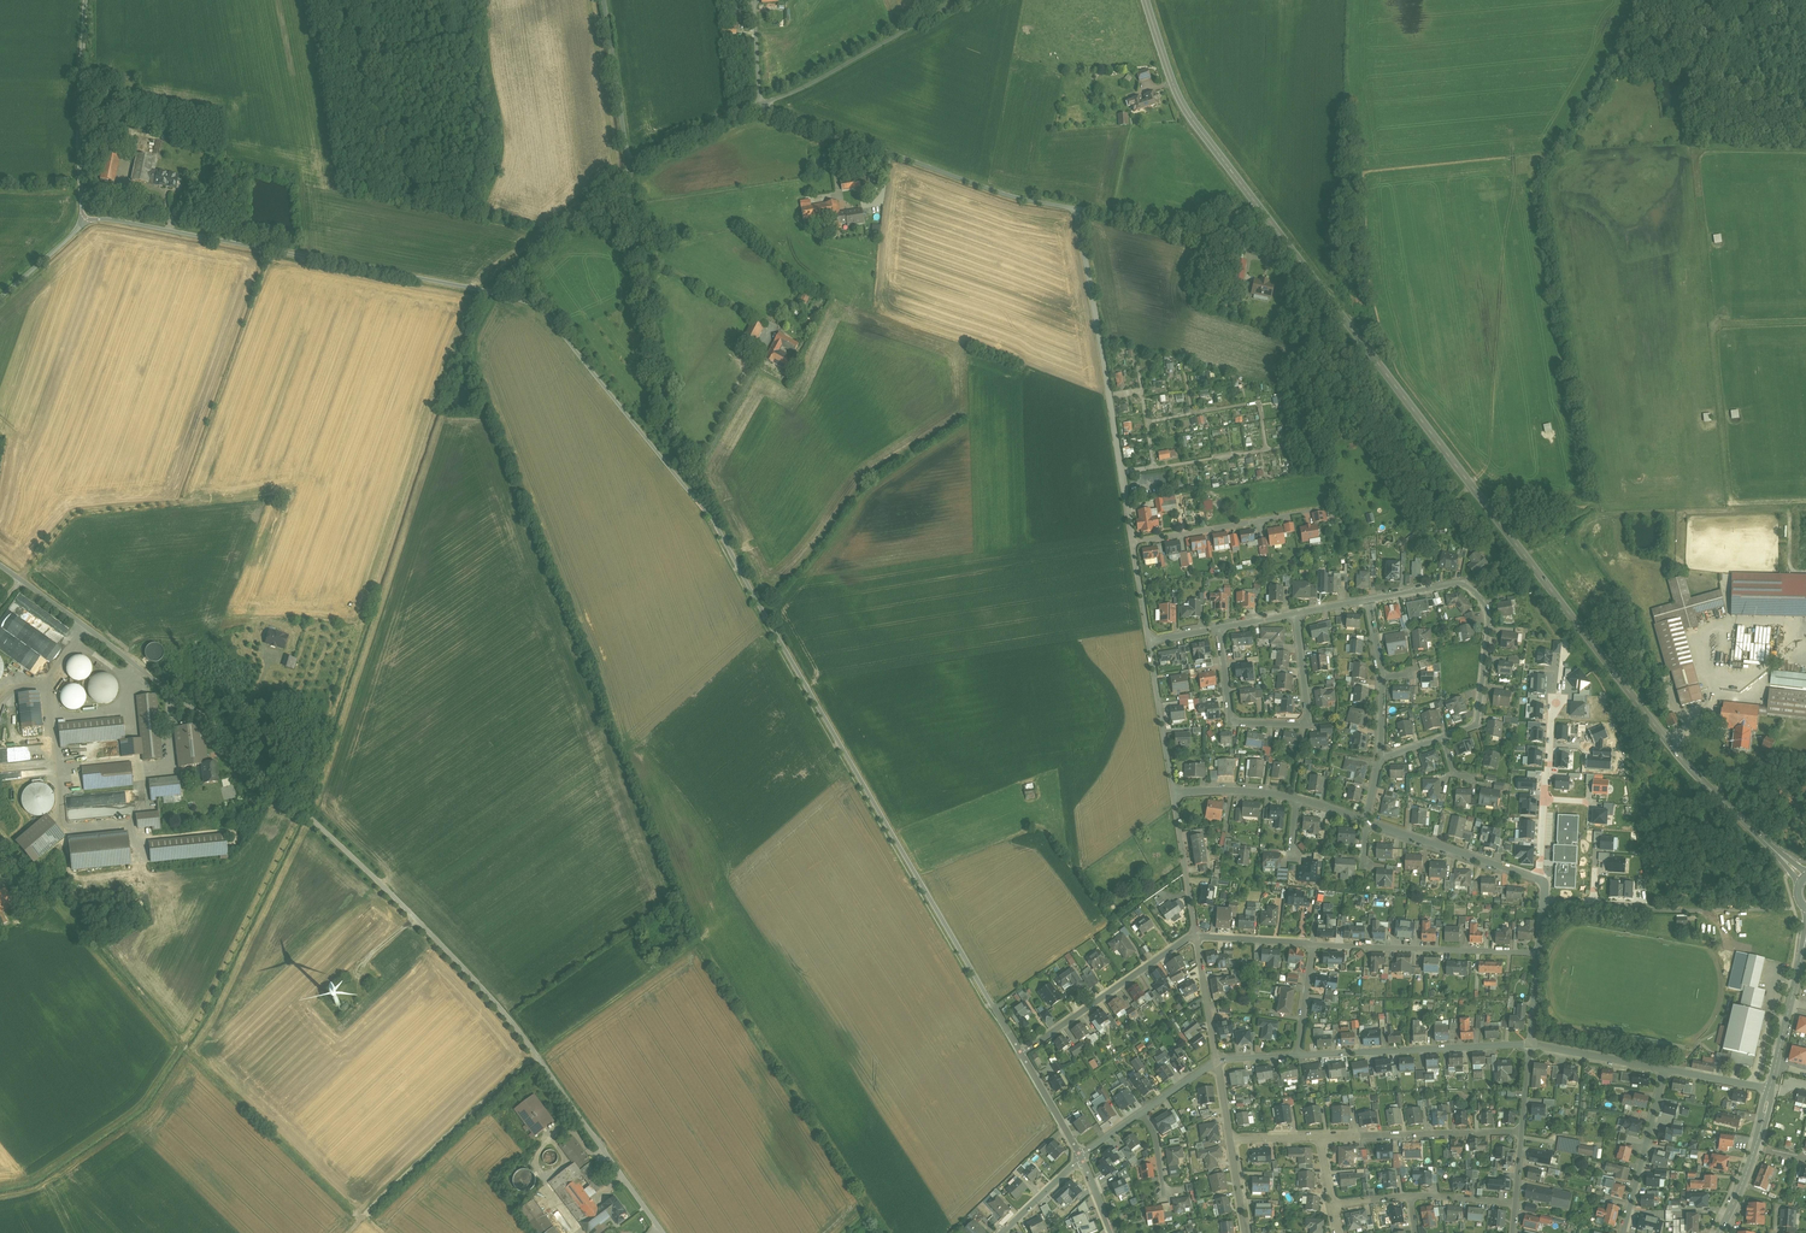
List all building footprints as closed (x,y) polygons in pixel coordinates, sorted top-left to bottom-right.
[(1148,69),(1137,72),(1140,81),(1150,78),(1148,69)] [(1155,92),(1144,95),(1146,100),(1141,101),(1140,96),(1130,99),(1134,111),(1159,104),(1155,92)] [(1127,114),(1118,115),(1119,126),(1128,125),(1127,114)] [(120,154),(107,152),(101,179),(114,182),(120,154)] [(157,158),(138,154),(132,181),(148,184),(148,181),(151,170),(155,171),(157,158)] [(155,171),(151,170),(148,181),(160,183),(159,185),(176,188),(179,176),(155,171)] [(865,174),(859,175),(861,187),(867,186),(865,174)] [(859,175),(840,179),(842,190),(861,187),(859,175)] [(114,182),(101,179),(98,191),(112,194),(113,187),(114,182)] [(242,181),(232,179),(231,186),(244,188),(244,186),(241,186),(242,181)] [(121,188),(113,187),(112,194),(119,195),(121,188)] [(837,201),(826,203),(802,207),(805,227),(813,226),(812,219),(828,216),(831,230),(842,228),(841,224),(839,213),(837,201)] [(862,210),(839,213),(841,224),(848,223),(848,225),(864,223),(862,210)] [(1712,244),(1720,243),(1719,235),(1712,235),(1712,244)] [(1243,254),(1236,253),(1236,255),(1232,255),(1231,264),(1234,264),(1232,279),(1228,278),(1227,285),(1225,285),(1224,288),(1236,290),(1238,280),(1244,281),(1247,261),(1242,260),(1243,254)] [(1269,281),(1261,280),(1261,281),(1255,280),(1252,293),(1254,294),(1253,298),(1269,302),(1270,297),(1271,297),(1274,284),(1268,283),(1269,281)] [(805,292),(801,301),(808,303),(811,295),(805,292)] [(764,327),(753,321),(744,338),(755,344),(764,327)] [(799,344),(780,334),(769,353),(777,357),(780,351),(783,347),(794,353),(799,344)] [(755,344),(744,338),(742,343),(752,349),(755,344)] [(756,355),(743,348),(738,356),(752,364),(756,355)] [(780,351),(777,357),(769,353),(766,359),(785,370),(792,357),(780,351)] [(1178,394),(1178,403),(1186,402),(1185,394),(1178,394)] [(1729,419),(1737,419),(1737,410),(1729,411),(1729,419)] [(1701,414),(1702,422),(1709,422),(1709,414),(1701,414)] [(1125,432),(1133,431),(1133,422),(1125,422),(1125,432)] [(1542,425),(1543,433),(1551,432),(1549,424),(1542,425)] [(1203,445),(1202,438),(1194,439),(1196,454),(1203,453),(1202,447),(1198,448),(1198,446),(1203,445)] [(1133,457),(1133,453),(1136,453),(1135,449),(1125,450),(1126,458),(1133,457)] [(1167,452),(1159,453),(1160,460),(1168,458),(1167,452)] [(1214,487),(1225,485),(1223,476),(1212,478),(1214,487)] [(1177,481),(1178,489),(1186,488),(1184,480),(1177,481)] [(1217,511),(1214,500),(1205,502),(1208,513),(1217,511)] [(1164,503),(1156,504),(1158,513),(1177,510),(1176,501),(1164,503)] [(1151,519),(1150,510),(1139,512),(1140,520),(1137,521),(1138,530),(1142,529),(1142,532),(1147,532),(1148,533),(1151,532),(1152,531),(1153,530),(1153,527),(1158,526),(1157,518),(1151,519)] [(1323,513),(1313,515),(1314,523),(1324,521),(1323,513)] [(1374,513),(1367,515),(1370,523),(1377,521),(1374,513)] [(1294,524),(1284,526),(1286,533),(1295,532),(1294,524)] [(1316,526),(1301,529),(1303,542),(1309,541),(1310,545),(1321,543),(1320,538),(1318,538),(1316,526)] [(1282,528),(1268,531),(1271,546),(1274,545),(1276,544),(1279,543),(1281,544),(1284,544),(1282,528)] [(1413,530),(1404,536),(1406,539),(1415,533),(1413,530)] [(1252,531),(1240,533),(1242,543),(1243,544),(1248,543),(1248,542),(1254,541),(1252,531)] [(1226,533),(1213,536),(1215,546),(1228,544),(1226,533)] [(1237,535),(1230,537),(1232,547),(1239,546),(1237,535)] [(1204,537),(1198,538),(1198,539),(1194,539),(1191,539),(1193,551),(1206,549),(1206,548),(1205,543),(1204,537)] [(1266,539),(1258,541),(1260,551),(1267,550),(1266,539)] [(1179,542),(1171,543),(1165,544),(1167,555),(1181,553),(1179,542)] [(1157,548),(1143,550),(1144,560),(1150,559),(1154,559),(1153,559),(1157,558),(1159,558),(1158,556),(1157,548)] [(1482,557),(1479,552),(1472,557),(1476,562),(1469,567),(1475,574),(1488,564),(1483,556),(1482,557)] [(1458,557),(1444,553),(1441,567),(1455,570),(1458,557)] [(1417,563),(1413,563),(1413,576),(1420,576),(1421,559),(1417,559),(1417,563)] [(1401,562),(1386,562),(1386,563),(1388,563),(1387,569),(1386,569),(1386,581),(1400,581),(1401,562)] [(1497,567),(1492,562),(1487,568),(1492,573),(1497,567)] [(1340,573),(1334,572),(1334,579),(1327,579),(1327,574),(1320,574),(1320,594),(1338,594),(1338,587),(1340,587),(1340,582),(1340,574),(1340,573)] [(1370,573),(1360,572),(1360,582),(1357,581),(1357,588),(1369,588),(1370,573)] [(1721,591),(1690,600),(1684,577),(1669,581),(1676,604),(1652,611),(1656,625),(1657,625),(1680,619),(1683,630),(1698,626),(1695,615),(1725,606),(1721,591)] [(1733,580),(1732,616),(1805,618),(1805,581),(1733,580)] [(1310,583),(1294,583),(1294,598),(1309,598),(1310,585),(1310,583)] [(1318,586),(1310,585),(1309,598),(1317,598),(1318,586)] [(1282,587),(1270,587),(1270,602),(1282,602),(1282,587)] [(0,622),(0,649),(2,650),(12,635),(34,648),(37,643),(34,641),(35,639),(33,638),(36,634),(38,635),(41,631),(34,627),(39,618),(41,619),(43,616),(47,611),(18,593),(0,622)] [(1253,595),(1243,595),(1243,593),(1238,593),(1237,603),(1243,603),(1244,603),(1244,607),(1243,607),(1243,608),(1254,608),(1254,597),(1254,595),(1253,595)] [(1465,600),(1462,597),(1463,596),(1461,594),(1447,597),(1448,604),(1455,602),(1463,614),(1472,607),(1466,600),(1465,600)] [(1224,595),(1211,595),(1211,602),(1216,601),(1216,610),(1226,610),(1227,597),(1227,595),(1224,595)] [(1433,599),(1428,600),(1429,607),(1436,606),(1433,599)] [(1200,600),(1190,600),(1190,601),(1191,601),(1191,607),(1182,607),(1182,617),(1200,617),(1200,606),(1200,600)] [(1428,600),(1407,604),(1410,620),(1421,618),(1420,613),(1430,611),(1429,607),(1428,600)] [(1511,602),(1498,605),(1500,617),(1513,614),(1511,602)] [(1171,606),(1161,606),(1161,611),(1162,611),(1162,621),(1161,621),(1161,622),(1168,622),(1168,624),(1173,624),(1173,615),(1175,615),(1175,610),(1171,610),(1171,606)] [(1400,618),(1398,606),(1386,608),(1388,620),(1400,618)] [(1360,616),(1347,615),(1346,627),(1359,628),(1360,616)] [(1473,618),(1465,620),(1467,626),(1473,625),(1475,625),(1474,618),(1473,618)] [(1683,630),(1680,619),(1657,625),(1656,625),(1655,626),(1668,672),(1672,671),(1693,665),(1683,630)] [(1325,624),(1310,627),(1312,638),(1320,636),(1322,644),(1329,642),(1327,635),(1328,635),(1327,630),(1326,624),(1325,624)] [(1467,626),(1460,627),(1462,634),(1463,633),(1464,641),(1463,641),(1463,642),(1475,640),(1473,625),(1467,626)] [(1285,629),(1262,628),(1262,635),(1266,635),(1265,639),(1272,639),(1272,644),(1276,644),(1283,644),(1284,644),(1285,629)] [(1410,629),(1402,630),(1403,634),(1404,634),(1405,637),(1410,636),(1410,629)] [(288,636),(270,631),(266,643),(284,649),(288,636)] [(1430,631),(1426,631),(1425,631),(1413,632),(1414,636),(1415,643),(1415,650),(1427,649),(1426,640),(1431,639),(1430,631)] [(1519,634),(1503,633),(1502,647),(1510,648),(1510,650),(1516,651),(1516,649),(1517,649),(1519,634)] [(1251,634),(1231,636),(1233,652),(1240,651),(1239,646),(1252,644),(1251,634)] [(1403,634),(1386,637),(1390,654),(1389,650),(1398,648),(1399,650),(1402,649),(1402,652),(1404,651),(1403,649),(1407,649),(1405,637),(1404,634),(1403,634)] [(1759,638),(1757,656),(1769,657),(1771,639),(1762,639),(1763,635),(1758,635),(1758,638),(1759,638)] [(1743,636),(1741,653),(1754,654),(1755,637),(1743,636)] [(1357,641),(1351,641),(1350,654),(1361,655),(1362,642),(1357,641)] [(152,663),(166,658),(161,642),(147,647),(152,663)] [(1209,642),(1193,645),(1195,660),(1202,659),(1202,655),(1211,653),(1209,642)] [(1553,654),(1561,654),(1562,642),(1554,642),(1553,654)] [(1240,651),(1233,652),(1234,660),(1242,659),(1241,650),(1240,651)] [(1538,665),(1551,667),(1553,652),(1539,650),(1538,665)] [(1177,651),(1159,654),(1160,662),(1172,661),(1173,665),(1179,664),(1177,651)] [(1283,651),(1278,651),(1277,652),(1276,666),(1280,666),(1288,667),(1289,652),(1283,651)] [(83,656),(81,656),(79,656),(76,656),(74,657),(73,657),(72,658),(71,659),(70,660),(69,661),(68,662),(67,664),(67,665),(66,666),(66,667),(66,669),(66,670),(67,671),(67,673),(68,674),(68,676),(69,677),(70,678),(72,679),(73,680),(74,681),(76,681),(78,682),(80,682),(82,681),(83,681),(85,680),(86,680),(87,679),(88,678),(89,677),(90,676),(91,675),(91,673),(92,672),(92,670),(92,668),(92,667),(92,666),(92,665),(91,663),(90,662),(89,660),(88,659),(87,658),(86,658),(85,657),(83,656)] [(1325,656),(1312,658),(1314,673),(1327,671),(1327,664),(1325,665),(1324,657),(1326,656),(1325,656)] [(1727,659),(1726,666),(1733,667),(1734,660),(1727,659)] [(1426,660),(1419,662),(1421,669),(1429,667),(1426,660)] [(1509,663),(1500,662),(1499,672),(1504,672),(1504,674),(1513,675),(1513,664),(1509,663)] [(1366,665),(1350,663),(1349,671),(1353,672),(1353,678),(1359,679),(1364,680),(1366,665)] [(1251,664),(1235,666),(1237,677),(1243,676),(1242,675),(1245,675),(1246,682),(1254,681),(1251,664)] [(1693,665),(1672,671),(1682,706),(1703,701),(1693,665)] [(1568,678),(1580,693),(1592,684),(1580,669),(1568,678)] [(1802,674),(1772,671),(1771,684),(1800,687),(1802,674)] [(1438,678),(1434,679),(1434,672),(1422,673),(1422,683),(1431,683),(1431,688),(1438,688),(1438,678)] [(105,673),(103,673),(100,674),(99,674),(97,675),(95,676),(94,677),(93,677),(92,679),(91,680),(90,681),(90,682),(89,683),(88,685),(88,686),(88,687),(88,689),(88,691),(88,693),(89,694),(89,695),(90,697),(92,699),(93,700),(94,701),(95,702),(97,703),(99,703),(102,704),(104,704),(106,704),(108,703),(109,703),(110,702),(111,702),(112,701),(114,700),(115,698),(116,697),(117,695),(118,694),(118,692),(118,690),(118,689),(118,688),(118,687),(118,685),(118,684),(118,683),(117,682),(116,681),(116,680),(115,679),(114,678),(114,677),(113,677),(111,676),(110,675),(109,675),(107,674),(105,673)] [(1202,674),(1199,675),(1201,687),(1216,685),(1214,674),(1206,676),(1206,674),(1202,674)] [(1280,674),(1279,674),(1279,675),(1278,680),(1280,680),(1279,689),(1278,689),(1291,691),(1292,675),(1280,674)] [(1530,693),(1545,694),(1546,676),(1531,675),(1530,693)] [(1182,677),(1172,678),(1174,693),(1187,691),(1185,677),(1182,677)] [(71,685),(69,685),(68,686),(66,687),(65,688),(64,689),(63,690),(62,691),(61,693),(61,694),(61,695),(61,696),(60,698),(61,699),(61,700),(61,701),(61,702),(62,703),(62,705),(64,706),(65,707),(66,708),(67,709),(69,710),(70,710),(72,711),(74,711),(76,711),(77,710),(79,709),(81,708),(82,707),(84,706),(85,704),(86,703),(86,701),(86,700),(86,699),(86,697),(86,696),(86,695),(86,693),(85,692),(84,691),(83,689),(82,688),(80,687),(79,686),(77,685),(75,685),(73,685),(71,685)] [(1410,687),(1394,687),(1393,699),(1401,700),(1401,698),(1410,698),(1410,700),(1410,695),(1410,687)] [(1362,689),(1355,688),(1355,694),(1356,695),(1355,702),(1354,702),(1367,704),(1368,690),(1362,689)] [(1255,689),(1240,691),(1241,701),(1246,700),(1246,704),(1256,703),(1255,699),(1256,699),(1255,691),(1255,689)] [(1334,691),(1326,692),(1325,690),(1315,691),(1315,692),(1317,703),(1316,703),(1317,709),(1327,707),(1326,700),(1335,698),(1334,691)] [(1506,692),(1495,691),(1493,705),(1510,707),(1512,693),(1506,692)] [(1770,691),(1768,708),(1767,712),(1768,713),(1805,717),(1805,695),(1770,691)] [(39,692),(19,694),(22,728),(42,727),(39,692)] [(156,695),(137,697),(141,739),(143,755),(143,761),(163,759),(156,695)] [(1467,712),(1462,698),(1446,703),(1448,709),(1452,707),(1452,708),(1454,708),(1457,715),(1467,712)] [(1294,700),(1283,699),(1283,700),(1281,713),(1293,715),(1294,700)] [(1442,700),(1434,703),(1436,710),(1443,708),(1442,700)] [(1206,704),(1201,705),(1202,712),(1202,716),(1208,715),(1208,720),(1219,719),(1217,703),(1206,704)] [(1759,707),(1724,703),(1722,727),(1736,729),(1751,730),(1756,731),(1758,714),(1759,707)] [(1530,719),(1542,720),(1543,705),(1531,704),(1530,719)] [(1571,717),(1584,717),(1585,705),(1572,704),(1571,717)] [(1180,707),(1170,709),(1171,720),(1185,719),(1183,707),(1180,707)] [(1768,708),(1759,707),(1758,714),(1767,716),(1768,713),(1767,712),(1768,708)] [(1367,713),(1351,709),(1349,718),(1352,719),(1351,724),(1364,728),(1366,722),(1364,722),(1367,713)] [(1437,711),(1423,715),(1427,731),(1441,727),(1437,711)] [(1674,713),(1665,717),(1669,727),(1678,724),(1674,713)] [(123,718),(59,724),(61,748),(68,748),(67,744),(125,739),(123,718)] [(1503,722),(1489,721),(1487,736),(1501,738),(1503,722)] [(1411,726),(1410,722),(1399,724),(1400,729),(1401,729),(1402,732),(1400,732),(1400,734),(1402,733),(1403,738),(1401,738),(1413,736),(1412,731),(1413,731),(1412,726),(1411,726)] [(1531,730),(1541,730),(1541,723),(1529,722),(1528,730),(1531,730)] [(203,724),(173,728),(178,768),(201,766),(201,764),(208,763),(203,724)] [(1320,726),(1320,733),(1326,733),(1326,735),(1332,735),(1331,726),(1320,726)] [(1556,741),(1568,741),(1569,727),(1558,726),(1556,741)] [(1593,749),(1593,756),(1587,756),(1587,769),(1610,770),(1612,758),(1612,750),(1602,749),(1604,740),(1608,738),(1602,726),(1590,731),(1595,744),(1598,743),(1597,749),(1593,749)] [(1751,730),(1736,729),(1734,749),(1749,750),(1751,730)] [(1531,742),(1543,743),(1544,731),(1541,730),(1531,730),(1531,742)] [(1232,738),(1232,732),(1221,733),(1221,744),(1232,743),(1232,738)] [(1265,736),(1248,733),(1246,746),(1254,747),(1254,746),(1262,747),(1262,748),(1263,749),(1265,736)] [(1299,736),(1284,733),(1282,744),(1296,747),(1297,747),(1297,744),(1299,736)] [(1310,734),(1310,747),(1327,746),(1326,735),(1326,733),(1320,733),(1310,734)] [(1190,734),(1182,734),(1176,734),(1175,734),(1176,747),(1176,746),(1180,746),(1180,747),(1190,746),(1190,734)] [(1368,736),(1354,734),(1356,735),(1354,745),(1353,744),(1352,750),(1365,752),(1368,736)] [(1775,741),(1767,738),(1762,748),(1771,751),(1773,745),(1775,741)] [(141,739),(119,741),(121,757),(143,755),(141,739)] [(1272,741),(1265,740),(1264,747),(1271,748),(1272,741)] [(1471,749),(1468,741),(1455,745),(1459,756),(1465,754),(1465,753),(1469,751),(1469,750),(1471,749)] [(1500,754),(1488,751),(1484,766),(1493,768),(1494,764),(1497,765),(1500,754)] [(1528,766),(1542,767),(1543,752),(1538,752),(1528,751),(1528,766)] [(1436,752),(1421,757),(1424,767),(1426,772),(1434,769),(1432,769),(1430,763),(1439,760),(1436,752)] [(1559,754),(1556,754),(1555,768),(1568,769),(1569,755),(1559,754)] [(1358,763),(1352,761),(1352,762),(1351,761),(1351,758),(1349,757),(1348,760),(1346,760),(1344,769),(1356,772),(1354,780),(1355,780),(1363,782),(1367,765),(1358,763)] [(1235,760),(1219,760),(1219,776),(1233,776),(1233,766),(1235,766),(1235,760)] [(1264,762),(1252,760),(1251,770),(1250,777),(1262,778),(1264,762)] [(131,762),(82,767),(84,790),(134,785),(131,762)] [(208,763),(201,764),(201,766),(203,784),(218,783),(216,762),(208,763)] [(1287,765),(1275,763),(1272,778),(1284,780),(1282,779),(1284,771),(1286,771),(1287,765)] [(1200,766),(1186,765),(1185,772),(1190,772),(1190,777),(1200,778),(1201,772),(1201,766),(1200,766)] [(1404,766),(1391,767),(1391,778),(1404,778),(1404,773),(1404,766)] [(1586,784),(1593,785),(1594,780),(1595,780),(1595,775),(1587,775),(1586,784)] [(1324,777),(1312,776),(1310,791),(1322,793),(1324,779),(1324,777)] [(179,777),(149,780),(151,798),(181,795),(179,777)] [(1556,778),(1555,790),(1569,791),(1569,778),(1556,778)] [(1518,790),(1536,791),(1537,780),(1519,779),(1518,790)] [(1439,780),(1424,780),(1424,788),(1430,788),(1430,799),(1439,799),(1439,794),(1439,780)] [(1593,795),(1608,796),(1609,781),(1595,780),(1594,780),(1593,785),(1593,795)] [(1505,784),(1497,782),(1495,790),(1503,791),(1505,784)] [(1027,799),(1037,799),(1036,783),(1026,784),(1027,799)] [(43,785),(41,784),(39,784),(37,784),(34,784),(32,785),(30,786),(28,787),(27,788),(26,789),(25,790),(23,792),(22,794),(22,795),(22,796),(21,798),(21,799),(21,801),(21,802),(21,804),(22,805),(22,806),(23,808),(24,810),(26,812),(27,813),(28,814),(29,814),(30,815),(31,816),(33,816),(34,817),(37,817),(39,817),(41,817),(42,816),(44,816),(45,815),(47,814),(48,813),(49,813),(50,812),(51,811),(52,809),(53,807),(54,805),(54,803),(54,802),(54,800),(54,798),(54,797),(54,796),(53,794),(53,793),(52,791),(50,789),(49,788),(48,787),(46,786),(45,786),(44,785),(43,785)] [(1353,788),(1350,788),(1347,800),(1359,803),(1361,790),(1353,788)] [(1498,792),(1483,789),(1480,804),(1494,806),(1494,808),(1495,809),(1498,792)] [(1466,791),(1461,791),(1457,790),(1456,802),(1457,802),(1456,807),(1465,808),(1466,802),(1471,803),(1472,798),(1472,791),(1466,791)] [(116,791),(66,796),(68,822),(105,818),(105,815),(109,814),(109,813),(114,812),(114,810),(110,811),(110,808),(107,808),(107,806),(118,805),(116,791)] [(1400,802),(1385,799),(1382,814),(1397,817),(1398,812),(1400,802)] [(1520,815),(1536,817),(1538,801),(1522,799),(1520,815)] [(1222,804),(1210,802),(1207,816),(1214,817),(1214,818),(1220,819),(1221,810),(1222,804)] [(1259,804),(1243,803),(1243,809),(1242,816),(1243,816),(1258,817),(1259,804)] [(1285,808),(1270,807),(1270,809),(1269,819),(1276,819),(1276,826),(1276,828),(1278,828),(1280,829),(1282,828),(1282,826),(1283,820),(1284,820),(1285,808)] [(1426,810),(1414,810),(1413,825),(1425,826),(1426,810)] [(1592,826),(1607,827),(1608,810),(1593,810),(1592,826)] [(159,813),(137,815),(138,828),(160,826),(159,813)] [(65,837),(46,815),(15,841),(34,864),(65,837)] [(1555,888),(1576,889),(1577,867),(1572,867),(1572,864),(1576,864),(1577,846),(1573,846),(1573,843),(1577,843),(1579,817),(1558,816),(1557,842),(1558,842),(1558,845),(1554,845),(1553,863),(1557,864),(1557,867),(1556,867),(1555,888)] [(1320,818),(1304,817),(1303,829),(1311,830),(1311,834),(1318,835),(1318,832),(1318,831),(1319,831),(1320,818)] [(1467,820),(1454,817),(1449,836),(1466,840),(1468,834),(1463,833),(1467,820)] [(1519,840),(1534,840),(1535,823),(1520,822),(1519,840)] [(1496,830),(1484,827),(1482,836),(1487,837),(1485,847),(1496,850),(1499,835),(1495,833),(1496,830)] [(1355,831),(1344,830),(1344,829),(1338,829),(1337,843),(1338,843),(1338,842),(1348,842),(1348,844),(1354,844),(1355,830),(1355,831)] [(128,832),(68,838),(71,872),(131,866),(128,832)] [(149,841),(151,863),(227,855),(225,834),(149,841)] [(1202,835),(1191,837),(1193,851),(1204,849),(1202,836),(1202,835)] [(1600,850),(1613,851),(1614,837),(1601,836),(1601,843),(1600,850)] [(1251,847),(1240,846),(1241,844),(1231,843),(1231,848),(1228,848),(1227,854),(1242,856),(1242,861),(1238,860),(1238,865),(1248,866),(1249,857),(1250,857),(1251,847)] [(1393,846),(1378,845),(1377,858),(1393,859),(1393,857),(1393,849),(1393,846)] [(1520,864),(1533,865),(1534,847),(1516,846),(1515,858),(1521,858),(1520,864)] [(1204,849),(1193,851),(1196,865),(1199,865),(1207,864),(1207,863),(1204,849)] [(1323,853),(1315,853),(1314,861),(1317,861),(1317,860),(1319,860),(1322,860),(1323,853)] [(1279,854),(1264,854),(1263,868),(1278,868),(1279,854)] [(1423,857),(1407,856),(1406,869),(1423,870),(1423,857)] [(1608,873),(1625,874),(1626,859),(1609,858),(1609,861),(1608,873)] [(1342,860),(1335,859),(1335,860),(1334,872),(1340,872),(1340,870),(1346,871),(1346,874),(1345,874),(1345,875),(1342,875),(1341,880),(1353,880),(1354,861),(1342,860)] [(1314,861),(1305,860),(1305,868),(1299,868),(1299,881),(1299,879),(1306,879),(1306,881),(1316,882),(1317,861),(1314,861)] [(1447,863),(1431,863),(1430,876),(1446,877),(1447,863)] [(1207,864),(1199,865),(1200,872),(1208,871),(1207,864)] [(1288,870),(1278,870),(1277,878),(1287,878),(1288,870)] [(1387,871),(1378,870),(1377,882),(1382,882),(1382,887),(1391,888),(1391,883),(1392,883),(1393,872),(1393,871),(1387,871)] [(1471,871),(1456,870),(1456,881),(1464,881),(1464,885),(1462,885),(1462,886),(1470,886),(1471,881),(1471,871)] [(1496,879),(1482,879),(1482,892),(1490,892),(1490,891),(1495,891),(1495,892),(1496,892),(1496,879)] [(1637,889),(1647,890),(1645,880),(1638,879),(1637,889)] [(1624,899),(1633,899),(1634,883),(1625,882),(1625,886),(1619,885),(1620,882),(1611,882),(1610,899),(1619,899),(1619,897),(1625,898),(1624,899)] [(6,887),(0,890),(0,909),(2,912),(15,905),(6,887)] [(1214,889),(1202,887),(1200,905),(1211,906),(1214,889)] [(1523,889),(1508,888),(1507,895),(1507,898),(1522,899),(1523,889)] [(1304,893),(1290,891),(1288,905),(1294,905),(1294,903),(1304,904),(1305,899),(1303,899),(1304,893)] [(1156,900),(1160,906),(1166,902),(1161,896),(1156,900)] [(1163,911),(1162,912),(1168,920),(1181,911),(1175,903),(1168,908),(1163,911)] [(1238,904),(1229,903),(1228,909),(1228,910),(1231,910),(1237,911),(1238,904)] [(1278,908),(1268,907),(1267,916),(1262,916),(1261,925),(1261,924),(1268,924),(1268,925),(1277,926),(1278,908)] [(1141,908),(1136,911),(1140,917),(1145,914),(1141,908)] [(1228,909),(1226,909),(1218,909),(1217,916),(1216,928),(1224,928),(1230,929),(1231,910),(1228,910),(1228,909)] [(1147,917),(1132,927),(1135,932),(1139,929),(1142,934),(1153,926),(1147,917)] [(1254,918),(1240,917),(1239,917),(1238,928),(1239,928),(1253,929),(1254,918)] [(1688,918),(1678,918),(1678,926),(1688,926),(1688,918)] [(1329,919),(1324,919),(1323,927),(1318,926),(1317,937),(1322,938),(1336,938),(1336,927),(1329,927),(1329,919)] [(1528,921),(1527,928),(1519,927),(1519,932),(1518,939),(1519,939),(1533,940),(1534,929),(1534,922),(1528,921)] [(1209,932),(1212,925),(1204,922),(1201,928),(1209,932)] [(1374,922),(1374,925),(1374,928),(1373,940),(1385,940),(1386,929),(1379,929),(1380,922),(1374,922)] [(1364,924),(1356,924),(1356,928),(1345,928),(1344,928),(1344,938),(1363,939),(1364,924)] [(1404,924),(1399,924),(1399,930),(1398,930),(1398,940),(1410,941),(1410,930),(1407,930),(1404,930),(1404,924)] [(1130,935),(1125,927),(1120,931),(1122,935),(1123,934),(1125,938),(1130,935)] [(1460,928),(1446,928),(1445,941),(1459,941),(1459,935),(1460,935),(1460,928)] [(1510,929),(1504,929),(1504,934),(1497,934),(1496,944),(1510,945),(1510,930),(1510,929)] [(1424,931),(1423,931),(1423,942),(1435,942),(1436,931),(1430,931),(1424,931)] [(1472,932),(1471,932),(1471,943),(1483,944),(1484,933),(1478,933),(1472,932)] [(1125,938),(1123,934),(1122,935),(1109,944),(1113,950),(1119,947),(1124,954),(1122,954),(1125,959),(1135,952),(1125,938)] [(1272,951),(1263,950),(1262,953),(1262,960),(1262,962),(1272,962),(1272,968),(1278,968),(1279,952),(1272,952),(1272,951)] [(1299,950),(1295,950),(1294,951),(1290,951),(1288,952),(1287,956),(1290,960),(1289,963),(1297,964),(1296,971),(1302,972),(1303,964),(1301,964),(1302,958),(1304,957),(1304,954),(1303,953),(1299,952),(1299,950)] [(1099,951),(1087,959),(1094,969),(1099,965),(1098,964),(1101,962),(1104,966),(1108,963),(1109,964),(1106,959),(1105,960),(1099,951)] [(1227,955),(1218,957),(1217,951),(1206,953),(1208,964),(1209,964),(1209,963),(1218,962),(1219,968),(1229,967),(1227,955)] [(1067,955),(1072,965),(1077,963),(1072,953),(1067,955)] [(1347,956),(1337,955),(1337,954),(1332,954),(1328,953),(1328,954),(1323,954),(1323,955),(1322,955),(1322,960),(1323,960),(1323,964),(1341,965),(1342,963),(1346,963),(1347,956)] [(1385,955),(1373,954),(1372,965),(1378,965),(1385,965),(1385,955)] [(1409,955),(1398,955),(1398,964),(1393,964),(1393,971),(1397,972),(1397,975),(1404,975),(1404,972),(1411,972),(1411,967),(1412,955),(1409,955)] [(1765,958),(1749,955),(1742,985),(1746,986),(1741,1007),(1761,1012),(1766,990),(1758,989),(1765,958)] [(1181,956),(1166,964),(1172,974),(1177,972),(1186,967),(1183,963),(1184,962),(1181,956)] [(1440,960),(1425,960),(1425,967),(1422,967),(1422,968),(1422,972),(1439,973),(1440,960)] [(1449,963),(1448,962),(1447,968),(1447,975),(1467,976),(1468,963),(1449,963)] [(1503,963),(1480,962),(1480,973),(1503,973),(1503,963)] [(1167,979),(1160,969),(1151,975),(1158,984),(1154,987),(1156,990),(1160,995),(1163,993),(1164,994),(1168,992),(1167,991),(1170,988),(1167,983),(1168,982),(1166,979),(1167,979)] [(1082,985),(1072,970),(1057,980),(1061,987),(1062,986),(1061,985),(1067,981),(1068,982),(1070,981),(1076,989),(1082,985)] [(1172,974),(1169,976),(1173,982),(1183,977),(1180,971),(1177,972),(1172,974)] [(1529,982),(1531,976),(1525,974),(1522,980),(1529,982)] [(1093,987),(1085,975),(1082,977),(1085,982),(1084,982),(1089,990),(1093,987)] [(1299,977),(1288,975),(1287,982),(1298,984),(1299,977)] [(1329,978),(1317,976),(1315,987),(1328,989),(1329,978)] [(1234,977),(1222,979),(1223,986),(1235,984),(1234,977)] [(1222,978),(1211,980),(1214,1000),(1228,998),(1227,991),(1224,992),(1223,986),(1222,979),(1222,978)] [(1192,980),(1189,982),(1190,982),(1185,985),(1185,984),(1180,987),(1185,997),(1198,990),(1192,980)] [(1145,995),(1137,984),(1128,991),(1136,1001),(1140,1008),(1147,1003),(1142,997),(1145,995)] [(1061,999),(1050,985),(1042,991),(1049,1000),(1048,1001),(1051,1006),(1061,999)] [(1294,990),(1276,987),(1274,997),(1279,998),(1277,1013),(1290,1015),(1294,990)] [(1156,990),(1152,993),(1155,997),(1159,1004),(1164,1000),(1160,995),(1156,990)] [(1029,1000),(1023,991),(1019,994),(1024,1003),(1025,1002),(1025,1003),(1029,1000)] [(1121,1005),(1117,998),(1109,1004),(1116,1015),(1126,1008),(1123,1003),(1121,1005)] [(1140,1008),(1136,1001),(1132,1004),(1134,1008),(1136,1011),(1140,1008)] [(1324,1003),(1313,1001),(1312,1011),(1317,1012),(1323,1013),(1324,1003)] [(1024,1003),(1012,1011),(1023,1028),(1028,1024),(1023,1017),(1031,1011),(1025,1003),(1025,1002),(1024,1003)] [(1177,1007),(1180,1012),(1185,1008),(1182,1004),(1177,1007)] [(1741,1007),(1734,1006),(1729,1028),(1726,1040),(1724,1049),(1755,1056),(1758,1045),(1760,1046),(1761,1041),(1759,1040),(1765,1013),(1761,1012),(1741,1007)] [(1004,1009),(1007,1015),(1012,1012),(1008,1007),(1004,1009)] [(1134,1008),(1126,1013),(1129,1018),(1129,1019),(1130,1018),(1130,1019),(1138,1014),(1136,1011),(1134,1008)] [(1101,1009),(1093,1015),(1093,1016),(1091,1017),(1094,1021),(1092,1023),(1099,1032),(1106,1027),(1104,1023),(1109,1020),(1101,1009)] [(1052,1019),(1047,1012),(1041,1016),(1046,1023),(1052,1019)] [(1518,1018),(1511,1017),(1510,1029),(1525,1030),(1526,1019),(1525,1019),(1518,1018)] [(1800,1018),(1797,1032),(1805,1034),(1805,1019),(1800,1018)] [(1470,1029),(1470,1019),(1461,1020),(1462,1029),(1462,1040),(1474,1039),(1473,1029),(1470,1029)] [(1114,1020),(1109,1024),(1113,1030),(1118,1026),(1114,1020)] [(1279,1023),(1259,1020),(1258,1027),(1259,1027),(1259,1025),(1263,1026),(1262,1035),(1264,1035),(1263,1039),(1271,1041),(1271,1040),(1276,1040),(1278,1028),(1279,1023)] [(1196,1021),(1182,1031),(1190,1041),(1199,1034),(1196,1029),(1200,1026),(1196,1021)] [(1218,1024),(1220,1036),(1227,1034),(1227,1035),(1233,1034),(1231,1022),(1223,1023),(1218,1024)] [(1081,1023),(1072,1030),(1080,1041),(1089,1034),(1081,1023)] [(1729,1028),(1721,1026),(1719,1038),(1726,1040),(1729,1028)] [(1237,1044),(1252,1042),(1250,1027),(1235,1030),(1237,1044)] [(1500,1027),(1486,1028),(1486,1039),(1500,1038),(1500,1027)] [(1331,1036),(1324,1036),(1324,1029),(1314,1030),(1314,1037),(1317,1037),(1318,1047),(1332,1047),(1331,1036)] [(1381,1031),(1364,1031),(1365,1035),(1364,1035),(1364,1045),(1381,1044),(1381,1031)] [(1415,1032),(1414,1032),(1415,1042),(1427,1042),(1426,1031),(1421,1031),(1415,1032)] [(1449,1031),(1436,1031),(1436,1041),(1449,1041),(1449,1031)] [(1401,1032),(1388,1033),(1389,1043),(1402,1043),(1401,1032)] [(1206,1042),(1200,1034),(1199,1034),(1190,1041),(1196,1050),(1206,1042)] [(1354,1035),(1341,1035),(1342,1046),(1355,1045),(1354,1035)] [(1063,1036),(1054,1042),(1057,1046),(1060,1051),(1064,1049),(1065,1050),(1068,1048),(1067,1046),(1069,1045),(1063,1036)] [(1081,1043),(1076,1046),(1080,1052),(1085,1049),(1081,1043)] [(1138,1047),(1141,1052),(1147,1048),(1145,1043),(1138,1047)] [(1076,1046),(1070,1050),(1074,1056),(1080,1052),(1076,1046)] [(1801,1049),(1793,1047),(1789,1061),(1798,1063),(1801,1049)] [(1170,1055),(1169,1055),(1171,1058),(1174,1063),(1173,1063),(1173,1064),(1179,1072),(1186,1067),(1183,1064),(1184,1063),(1181,1059),(1185,1056),(1180,1048),(1170,1055)] [(1755,1056),(1724,1049),(1722,1048),(1721,1055),(1717,1054),(1716,1059),(1720,1060),(1721,1060),(1730,1062),(1752,1067),(1755,1056)] [(1170,1055),(1166,1049),(1162,1051),(1168,1060),(1171,1058),(1169,1055),(1170,1055)] [(1801,1049),(1798,1063),(1805,1065),(1805,1051),(1801,1049)] [(1162,1051),(1161,1051),(1153,1056),(1161,1069),(1166,1065),(1166,1066),(1169,1063),(1168,1060),(1162,1051)] [(1485,1053),(1473,1054),(1474,1064),(1486,1064),(1485,1053)] [(1463,1054),(1450,1055),(1450,1058),(1448,1058),(1448,1066),(1449,1066),(1449,1069),(1449,1066),(1454,1066),(1456,1073),(1464,1073),(1463,1065),(1463,1054)] [(1439,1056),(1427,1056),(1428,1070),(1433,1069),(1434,1072),(1434,1073),(1438,1073),(1439,1072),(1439,1069),(1439,1056)] [(1096,1059),(1091,1062),(1094,1070),(1100,1067),(1096,1059)] [(1415,1059),(1400,1060),(1400,1066),(1401,1072),(1415,1071),(1415,1059)] [(1385,1062),(1377,1063),(1377,1062),(1376,1063),(1378,1070),(1378,1074),(1393,1072),(1391,1060),(1385,1061),(1385,1062)] [(1058,1061),(1052,1065),(1057,1072),(1063,1068),(1058,1061)] [(1512,1061),(1498,1062),(1499,1074),(1497,1074),(1497,1082),(1507,1082),(1507,1081),(1506,1081),(1505,1073),(1512,1073),(1512,1067),(1513,1067),(1512,1061)] [(1715,1065),(1694,1061),(1692,1068),(1714,1072),(1715,1066),(1715,1065)] [(1344,1062),(1335,1064),(1335,1065),(1328,1066),(1328,1065),(1330,1079),(1330,1078),(1330,1077),(1337,1076),(1337,1077),(1345,1076),(1346,1076),(1346,1073),(1344,1062)] [(1367,1062),(1358,1063),(1359,1064),(1353,1065),(1352,1064),(1354,1078),(1359,1077),(1360,1078),(1361,1078),(1360,1075),(1369,1074),(1367,1062)] [(1142,1063),(1137,1067),(1140,1073),(1146,1069),(1142,1063)] [(1315,1065),(1309,1066),(1304,1067),(1305,1076),(1306,1080),(1311,1079),(1312,1083),(1313,1084),(1317,1083),(1318,1082),(1317,1079),(1322,1078),(1323,1078),(1321,1071),(1320,1064),(1315,1065)] [(1161,1069),(1157,1072),(1164,1082),(1173,1076),(1166,1066),(1166,1065),(1161,1069)] [(1296,1065),(1279,1068),(1281,1074),(1281,1080),(1283,1080),(1298,1077),(1296,1065)] [(1548,1066),(1535,1065),(1533,1088),(1540,1089),(1541,1076),(1547,1077),(1548,1066)] [(1271,1066),(1256,1069),(1257,1080),(1272,1078),(1272,1073),(1271,1066)] [(1578,1068),(1567,1067),(1565,1076),(1577,1078),(1578,1068)] [(1433,1069),(1428,1070),(1428,1073),(1426,1073),(1426,1079),(1434,1079),(1434,1075),(1435,1075),(1435,1074),(1434,1074),(1434,1073),(1434,1072),(1433,1069)] [(1246,1070),(1230,1073),(1232,1088),(1244,1086),(1242,1077),(1247,1076),(1246,1070)] [(1614,1071),(1603,1070),(1603,1071),(1601,1072),(1601,1077),(1602,1077),(1602,1079),(1613,1080),(1614,1071)] [(1650,1076),(1634,1074),(1633,1082),(1632,1084),(1633,1084),(1633,1081),(1639,1082),(1638,1084),(1649,1086),(1650,1076)] [(1059,1075),(1050,1080),(1056,1091),(1065,1086),(1059,1075)] [(1153,1089),(1146,1079),(1141,1082),(1140,1080),(1137,1082),(1138,1084),(1137,1085),(1144,1096),(1153,1089)] [(1686,1082),(1675,1080),(1673,1090),(1685,1092),(1686,1082)] [(1110,1100),(1102,1087),(1098,1090),(1106,1103),(1110,1100)] [(1212,1087),(1199,1089),(1201,1105),(1214,1103),(1214,1102),(1212,1093),(1213,1093),(1212,1087)] [(1747,1093),(1735,1090),(1733,1101),(1745,1103),(1747,1093)] [(1801,1091),(1798,1095),(1796,1102),(1797,1100),(1803,1102),(1804,1103),(1805,1104),(1805,1093),(1801,1091)] [(1128,1093),(1118,1100),(1125,1109),(1134,1102),(1128,1093)] [(554,1122),(534,1095),(515,1110),(527,1125),(530,1130),(533,1133),(535,1136),(554,1122)] [(1649,1098),(1636,1095),(1635,1098),(1625,1096),(1623,1104),(1626,1105),(1625,1109),(1632,1111),(1633,1107),(1634,1107),(1634,1106),(1646,1109),(1649,1098)] [(1323,1098),(1315,1099),(1316,1107),(1319,1106),(1319,1107),(1325,1106),(1323,1098)] [(1678,1106),(1667,1103),(1664,1113),(1676,1116),(1678,1106)] [(1546,1105),(1531,1104),(1530,1115),(1544,1116),(1546,1105)] [(1442,1105),(1442,1106),(1440,1106),(1440,1113),(1434,1113),(1434,1127),(1445,1126),(1444,1122),(1448,1122),(1448,1113),(1447,1113),(1447,1106),(1443,1106),(1443,1105),(1442,1105)] [(1115,1116),(1109,1106),(1105,1109),(1104,1107),(1100,1110),(1100,1111),(1099,1112),(1106,1122),(1115,1116)] [(1288,1106),(1275,1108),(1275,1109),(1277,1108),(1278,1116),(1276,1117),(1278,1125),(1291,1122),(1288,1106)] [(1316,1107),(1306,1109),(1306,1113),(1305,1113),(1305,1114),(1307,1114),(1308,1125),(1321,1123),(1319,1107),(1319,1106),(1316,1107)] [(1349,1107),(1333,1107),(1333,1124),(1349,1124),(1349,1107)] [(1420,1108),(1407,1110),(1410,1126),(1410,1124),(1415,1124),(1415,1125),(1421,1124),(1420,1117),(1421,1117),(1420,1108)] [(1399,1109),(1391,1110),(1391,1109),(1390,1110),(1389,1110),(1390,1121),(1389,1121),(1390,1126),(1401,1125),(1400,1116),(1401,1116),(1400,1109),(1399,1109)] [(1170,1111),(1159,1117),(1165,1127),(1168,1125),(1169,1126),(1173,1124),(1173,1122),(1175,1121),(1176,1122),(1170,1111)] [(1746,1112),(1738,1111),(1737,1117),(1741,1118),(1744,1119),(1746,1112)] [(1247,1112),(1237,1114),(1238,1126),(1249,1124),(1247,1112)] [(1360,1115),(1361,1122),(1362,1127),(1378,1124),(1376,1112),(1360,1115)] [(1516,1114),(1506,1113),(1505,1118),(1504,1118),(1504,1124),(1515,1125),(1516,1114)] [(1737,1117),(1723,1113),(1722,1118),(1718,1117),(1716,1122),(1738,1127),(1741,1118),(1737,1117)] [(1468,1126),(1468,1114),(1457,1114),(1457,1126),(1468,1126)] [(1494,1125),(1493,1114),(1482,1114),(1483,1125),(1494,1125)] [(1084,1116),(1074,1123),(1082,1134),(1092,1127),(1084,1116)] [(1642,1123),(1630,1119),(1630,1122),(1620,1119),(1618,1126),(1622,1127),(1620,1133),(1626,1134),(1626,1135),(1628,1135),(1638,1138),(1639,1134),(1640,1134),(1642,1123)] [(1216,1123),(1212,1124),(1213,1125),(1210,1125),(1209,1124),(1200,1126),(1202,1137),(1209,1135),(1210,1141),(1219,1139),(1216,1123)] [(1683,1126),(1672,1125),(1672,1130),(1672,1134),(1675,1134),(1681,1134),(1683,1126)] [(1672,1130),(1661,1129),(1661,1132),(1659,1132),(1659,1137),(1660,1137),(1659,1141),(1671,1142),(1672,1134),(1672,1130)] [(1626,1134),(1620,1133),(1618,1141),(1626,1142),(1628,1135),(1626,1135),(1626,1134)] [(1133,1135),(1125,1141),(1128,1146),(1125,1148),(1132,1158),(1135,1156),(1131,1149),(1140,1144),(1133,1135)] [(1734,1137),(1720,1135),(1718,1150),(1727,1151),(1728,1147),(1733,1147),(1734,1137)] [(579,1184),(586,1179),(580,1171),(592,1162),(573,1137),(560,1146),(574,1164),(549,1183),(588,1232),(595,1228),(596,1229),(599,1232),(601,1232),(604,1231),(600,1226),(608,1220),(607,1219),(612,1215),(604,1205),(598,1209),(579,1184)] [(1482,1143),(1481,1140),(1471,1140),(1471,1152),(1484,1151),(1484,1152),(1486,1152),(1486,1151),(1488,1151),(1488,1143),(1482,1143)] [(1058,1144),(1055,1141),(1048,1147),(1046,1149),(1056,1159),(1064,1151),(1062,1148),(1061,1147),(1061,1148),(1058,1144),(1058,1143),(1058,1144)] [(1458,1144),(1458,1141),(1453,1141),(1453,1144),(1452,1144),(1452,1154),(1463,1154),(1463,1144),(1458,1144)] [(1048,1147),(1044,1143),(1038,1149),(1042,1153),(1046,1149),(1048,1147)] [(1595,1148),(1580,1145),(1580,1148),(1558,1144),(1557,1150),(1579,1154),(1579,1153),(1593,1156),(1595,1148)] [(1391,1146),(1377,1147),(1378,1159),(1383,1159),(1383,1158),(1393,1157),(1393,1159),(1394,1159),(1393,1146),(1393,1147),(1391,1147),(1391,1146)] [(1422,1146),(1405,1146),(1406,1158),(1406,1156),(1413,1156),(1413,1158),(1422,1158),(1422,1146)] [(1632,1149),(1622,1146),(1620,1154),(1619,1154),(1618,1159),(1629,1162),(1632,1149)] [(1115,1147),(1103,1155),(1107,1161),(1108,1160),(1110,1164),(1118,1158),(1116,1154),(1118,1152),(1115,1147)] [(1182,1147),(1166,1150),(1169,1166),(1179,1164),(1178,1156),(1183,1155),(1182,1147)] [(1205,1151),(1204,1151),(1204,1152),(1208,1168),(1216,1166),(1214,1158),(1222,1156),(1220,1147),(1205,1151)] [(1358,1147),(1340,1148),(1340,1165),(1353,1164),(1352,1164),(1352,1155),(1357,1155),(1357,1158),(1358,1158),(1358,1150),(1358,1147)] [(1132,1158),(1125,1148),(1121,1150),(1128,1161),(1132,1158)] [(1271,1162),(1271,1148),(1263,1148),(1263,1149),(1265,1149),(1265,1151),(1252,1151),(1252,1163),(1253,1163),(1253,1162),(1261,1162),(1261,1163),(1261,1162),(1271,1162)] [(1510,1149),(1498,1148),(1497,1159),(1502,1160),(1502,1165),(1512,1166),(1513,1161),(1512,1161),(1513,1155),(1509,1155),(1510,1149)] [(1311,1149),(1299,1149),(1299,1150),(1292,1150),(1292,1156),(1299,1156),(1299,1164),(1305,1164),(1311,1164),(1311,1163),(1311,1149)] [(558,1160),(558,1158),(557,1155),(556,1152),(553,1151),(550,1150),(547,1151),(545,1152),(543,1155),(543,1158),(543,1161),(545,1163),(548,1165),(551,1165),(554,1165),(556,1163),(558,1160)] [(1118,1152),(1116,1154),(1118,1158),(1120,1161),(1126,1157),(1121,1150),(1118,1152)] [(1145,1158),(1151,1156),(1149,1150),(1143,1152),(1145,1158)] [(1666,1153),(1655,1150),(1652,1163),(1667,1167),(1671,1154),(1666,1153)] [(1548,1154),(1532,1151),(1530,1161),(1539,1162),(1539,1161),(1545,1162),(1545,1164),(1551,1165),(1552,1157),(1553,1155),(1548,1154)] [(1401,1168),(1399,1154),(1395,1154),(1395,1168),(1392,1168),(1401,1168)] [(1713,1157),(1706,1155),(1705,1163),(1712,1164),(1713,1157)] [(1729,1159),(1713,1156),(1713,1157),(1712,1164),(1711,1167),(1727,1171),(1729,1159)] [(1145,1158),(1137,1161),(1138,1167),(1141,1167),(1141,1166),(1146,1165),(1145,1158)] [(1110,1164),(1108,1160),(1107,1161),(1099,1166),(1106,1176),(1108,1175),(1114,1170),(1110,1164)] [(609,1184),(592,1162),(580,1171),(586,1179),(596,1193),(609,1184)] [(1623,1168),(1609,1164),(1608,1171),(1617,1174),(1616,1179),(1627,1182),(1630,1170),(1629,1170),(1623,1168)] [(1021,1165),(1016,1170),(1021,1176),(1024,1173),(1023,1173),(1027,1169),(1026,1168),(1025,1169),(1021,1165)] [(1041,1174),(1032,1165),(1027,1169),(1023,1173),(1024,1173),(1031,1181),(1036,1176),(1038,1177),(1041,1174)] [(1146,1165),(1141,1166),(1141,1167),(1142,1170),(1141,1171),(1142,1174),(1143,1175),(1144,1175),(1144,1179),(1154,1177),(1152,1165),(1146,1165)] [(1763,1165),(1754,1186),(1766,1191),(1769,1183),(1767,1182),(1769,1176),(1771,1177),(1774,1170),(1763,1165)] [(1546,1171),(1530,1167),(1527,1179),(1543,1182),(1546,1171)] [(1016,1170),(1013,1173),(1018,1179),(1018,1178),(1021,1176),(1016,1170)] [(1667,1171),(1656,1170),(1656,1175),(1660,1175),(1660,1179),(1666,1179),(1667,1171)] [(1396,1172),(1384,1174),(1386,1174),(1386,1180),(1385,1180),(1385,1189),(1397,1187),(1396,1172)] [(1432,1176),(1432,1172),(1414,1173),(1414,1179),(1420,1179),(1420,1186),(1432,1186),(1432,1182),(1431,1176),(1432,1176)] [(1211,1176),(1210,1176),(1212,1176),(1214,1184),(1212,1184),(1214,1192),(1227,1189),(1224,1173),(1222,1173),(1211,1176)] [(1304,1173),(1299,1173),(1299,1179),(1301,1179),(1301,1188),(1299,1187),(1299,1188),(1313,1188),(1313,1173),(1304,1173)] [(1355,1174),(1340,1175),(1341,1186),(1356,1185),(1355,1174)] [(1656,1175),(1648,1174),(1647,1186),(1651,1186),(1652,1187),(1655,1187),(1656,1186),(1660,1187),(1660,1179),(1660,1175),(1656,1175)] [(1717,1177),(1706,1176),(1705,1183),(1705,1189),(1717,1190),(1717,1177)] [(1027,1188),(1018,1178),(1018,1179),(1019,1180),(1012,1187),(1011,1186),(1007,1190),(1015,1198),(1021,1192),(1022,1192),(1027,1188)] [(1265,1179),(1253,1179),(1252,1191),(1269,1192),(1270,1179),(1265,1179)] [(1473,1180),(1463,1179),(1455,1179),(1454,1190),(1461,1191),(1462,1191),(1472,1192),(1473,1180)] [(1511,1180),(1500,1179),(1500,1185),(1499,1191),(1510,1192),(1511,1180)] [(1077,1186),(1071,1180),(1062,1188),(1063,1189),(1058,1194),(1063,1199),(1068,1194),(1073,1200),(1082,1191),(1081,1191),(1076,1187),(1077,1186)] [(1124,1180),(1112,1185),(1117,1197),(1129,1192),(1124,1180)] [(1614,1181),(1607,1180),(1605,1188),(1613,1190),(1612,1196),(1622,1198),(1625,1187),(1615,1185),(1616,1182),(1614,1181)] [(1194,1183),(1186,1185),(1187,1192),(1195,1191),(1194,1183)] [(1553,1191),(1528,1186),(1525,1198),(1551,1203),(1553,1191)] [(1572,1194),(1554,1190),(1553,1191),(1551,1203),(1550,1205),(1569,1209),(1572,1194)] [(1692,1192),(1682,1192),(1682,1201),(1688,1201),(1688,1195),(1692,1195),(1692,1192)] [(1063,1199),(1058,1194),(1054,1198),(1060,1204),(1063,1200),(1063,1199)] [(998,1197),(996,1195),(989,1202),(997,1210),(995,1211),(1002,1218),(1011,1210),(998,1197)] [(1708,1195),(1697,1195),(1697,1202),(1697,1207),(1708,1207),(1708,1195)] [(1213,1196),(1198,1201),(1199,1205),(1214,1200),(1213,1196)] [(1319,1197),(1307,1196),(1306,1210),(1318,1211),(1319,1197)] [(1647,1196),(1642,1196),(1642,1206),(1654,1207),(1654,1197),(1654,1196),(1647,1196)] [(627,1213),(615,1197),(604,1205),(612,1215),(616,1220),(615,1221),(618,1225),(624,1220),(622,1216),(627,1213)] [(1189,1197),(1173,1200),(1175,1214),(1183,1212),(1183,1208),(1190,1207),(1189,1197)] [(1227,1197),(1216,1200),(1219,1216),(1231,1213),(1227,1197)] [(519,1211),(535,1232),(547,1232),(554,1228),(533,1200),(519,1211)] [(1075,1202),(1067,1209),(1071,1214),(1079,1206),(1075,1202)] [(1681,1202),(1674,1202),(1674,1206),(1672,1206),(1672,1210),(1681,1210),(1681,1202)] [(1170,1203),(1161,1204),(1162,1206),(1163,1212),(1167,1211),(1171,1211),(1170,1203)] [(1537,1206),(1527,1203),(1525,1211),(1536,1214),(1537,1206)] [(1047,1217),(1054,1214),(1050,1204),(1042,1207),(1047,1217)] [(1766,1205),(1749,1204),(1749,1208),(1748,1209),(1748,1211),(1748,1212),(1749,1212),(1749,1216),(1748,1216),(1747,1217),(1747,1219),(1748,1220),(1749,1220),(1748,1224),(1764,1225),(1765,1219),(1764,1219),(1765,1211),(1766,1205)] [(1268,1205),(1256,1205),(1256,1216),(1265,1216),(1265,1215),(1271,1215),(1271,1216),(1271,1205),(1268,1205)] [(1620,1208),(1609,1205),(1607,1212),(1606,1217),(1604,1225),(1615,1228),(1615,1226),(1616,1226),(1617,1224),(1616,1223),(1619,1212),(1620,1212),(1621,1209),(1620,1208)] [(1162,1207),(1155,1208),(1155,1207),(1145,1208),(1146,1209),(1148,1220),(1147,1220),(1155,1219),(1156,1224),(1164,1223),(1164,1221),(1168,1221),(1167,1211),(1163,1212),(1162,1206),(1162,1207)] [(1434,1206),(1422,1208),(1423,1219),(1424,1219),(1425,1227),(1432,1226),(1431,1217),(1434,1216),(1434,1218),(1435,1218),(1435,1217),(1434,1206)] [(1799,1208),(1789,1206),(1789,1211),(1796,1211),(1796,1214),(1799,1214),(1799,1208)] [(1459,1208),(1449,1207),(1448,1214),(1447,1221),(1448,1221),(1455,1221),(1456,1221),(1462,1222),(1463,1210),(1459,1210),(1459,1208)] [(1605,1210),(1599,1208),(1597,1217),(1603,1218),(1604,1217),(1606,1217),(1607,1212),(1605,1212),(1605,1210)] [(1402,1209),(1390,1211),(1393,1225),(1404,1223),(1403,1218),(1402,1218),(1401,1209),(1402,1209)] [(1484,1210),(1469,1209),(1468,1221),(1483,1222),(1484,1210)] [(1789,1211),(1782,1210),(1781,1219),(1795,1219),(1796,1214),(1796,1211),(1789,1211)] [(979,1211),(971,1219),(972,1221),(973,1220),(978,1224),(985,1217),(979,1211)] [(1366,1211),(1347,1215),(1350,1230),(1361,1227),(1359,1219),(1366,1218),(1367,1217),(1366,1211)] [(1505,1212),(1493,1211),(1492,1218),(1492,1227),(1499,1228),(1500,1227),(1504,1227),(1504,1228),(1505,1228),(1505,1221),(1504,1221),(1505,1212)] [(1089,1224),(1085,1213),(1072,1218),(1077,1229),(1079,1228),(1081,1232),(1092,1232),(1097,1231),(1094,1222),(1089,1224)] [(1699,1214),(1688,1214),(1688,1220),(1681,1220),(1681,1232),(1687,1232),(1699,1232),(1699,1227),(1699,1222),(1699,1218),(1699,1215),(1699,1214)] [(998,1221),(992,1215),(987,1220),(993,1226),(998,1221)] [(1553,1218),(1542,1215),(1540,1222),(1551,1224),(1553,1218)] [(1372,1216),(1367,1217),(1366,1218),(1367,1226),(1374,1224),(1372,1216)] [(1539,1219),(1526,1216),(1524,1226),(1537,1229),(1539,1219)] [(1637,1230),(1642,1231),(1642,1229),(1656,1232),(1661,1232),(1664,1222),(1641,1216),(1637,1230)] [(1027,1224),(1032,1232),(1037,1232),(1045,1229),(1042,1222),(1039,1217),(1027,1224)] [(1307,1219),(1306,1228),(1311,1228),(1311,1232),(1322,1232),(1322,1231),(1323,1225),(1323,1221),(1307,1219)] [(1795,1219),(1781,1219),(1781,1227),(1787,1227),(1795,1227),(1795,1225),(1795,1219)] [(973,1220),(972,1221),(963,1230),(966,1232),(982,1232),(984,1231),(985,1232),(986,1232),(978,1224),(973,1220)] [(1221,1223),(1221,1224),(1223,1223),(1223,1228),(1222,1229),(1222,1232),(1233,1232),(1232,1222),(1221,1223)]
